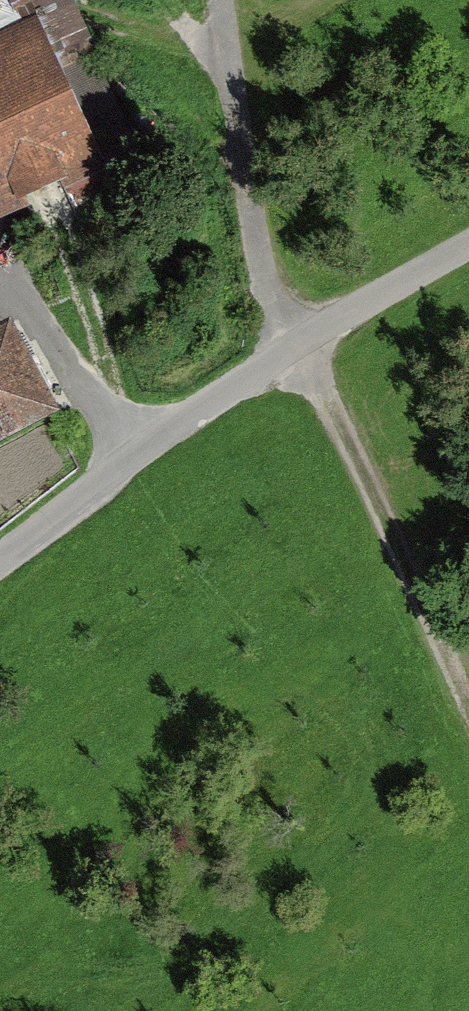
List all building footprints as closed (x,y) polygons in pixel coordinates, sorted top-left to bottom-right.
[(0,40),(0,218),(108,173),(44,21),(0,40)] [(0,330),(0,432),(48,409),(8,326),(0,330)]
